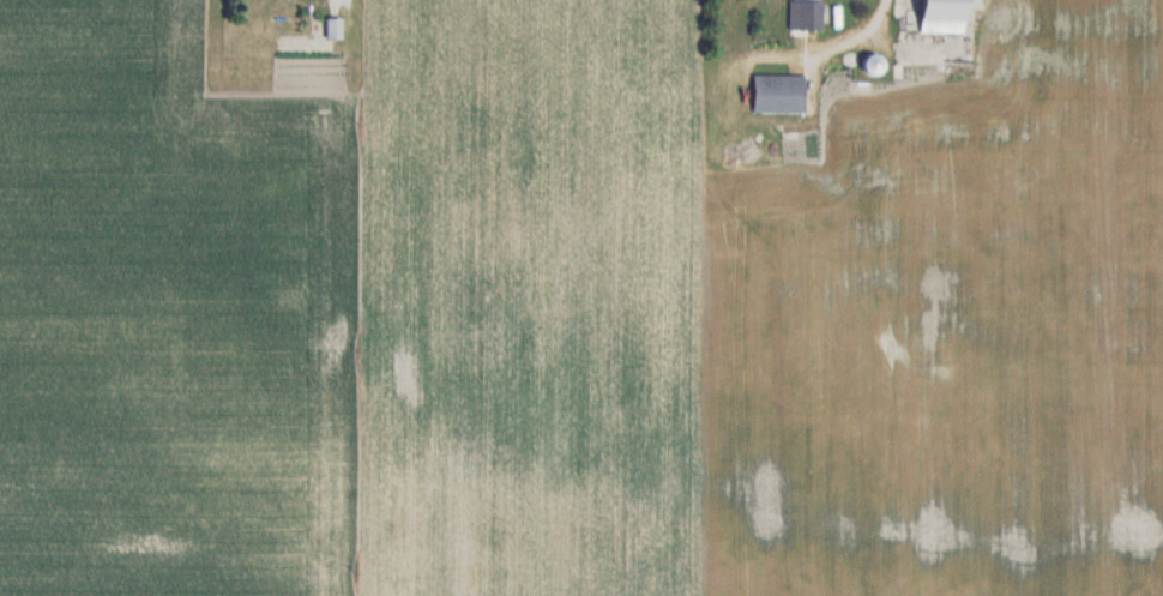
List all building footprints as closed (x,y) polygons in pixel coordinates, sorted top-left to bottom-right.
[(790,30),(823,30),(823,0),(790,0),(790,30)] [(923,32),(969,33),(969,0),(923,0),(923,32)] [(342,17),(327,17),(327,38),(342,38),(342,17)] [(866,73),(878,73),(879,57),(867,56),(866,73)] [(754,113),(805,113),(805,75),(754,75),(754,113)]
